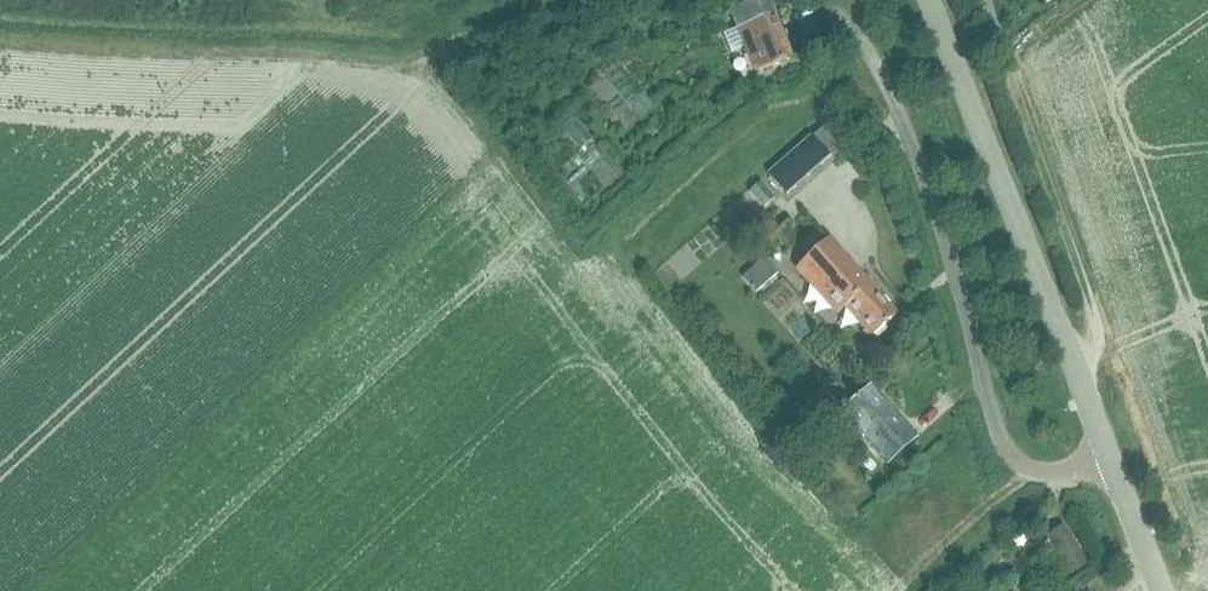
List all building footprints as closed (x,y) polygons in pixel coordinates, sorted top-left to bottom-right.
[(731,4),(759,76),(798,62),(774,0),(742,0),(731,4)] [(732,17),(718,22),(725,41),(740,36),(732,17)] [(812,135),(768,174),(787,195),(831,157),(812,135)] [(757,170),(747,179),(763,198),(774,189),(757,170)] [(850,261),(831,239),(799,268),(839,313),(847,309),(872,336),(896,315),(849,262),(850,261)] [(764,258),(742,277),(756,293),(778,273),(764,258)] [(873,388),(844,413),(889,464),(917,438),(873,388)] [(932,457),(921,465),(935,483),(945,475),(932,457)] [(1063,526),(1047,537),(1072,574),(1088,563),(1063,526)]
